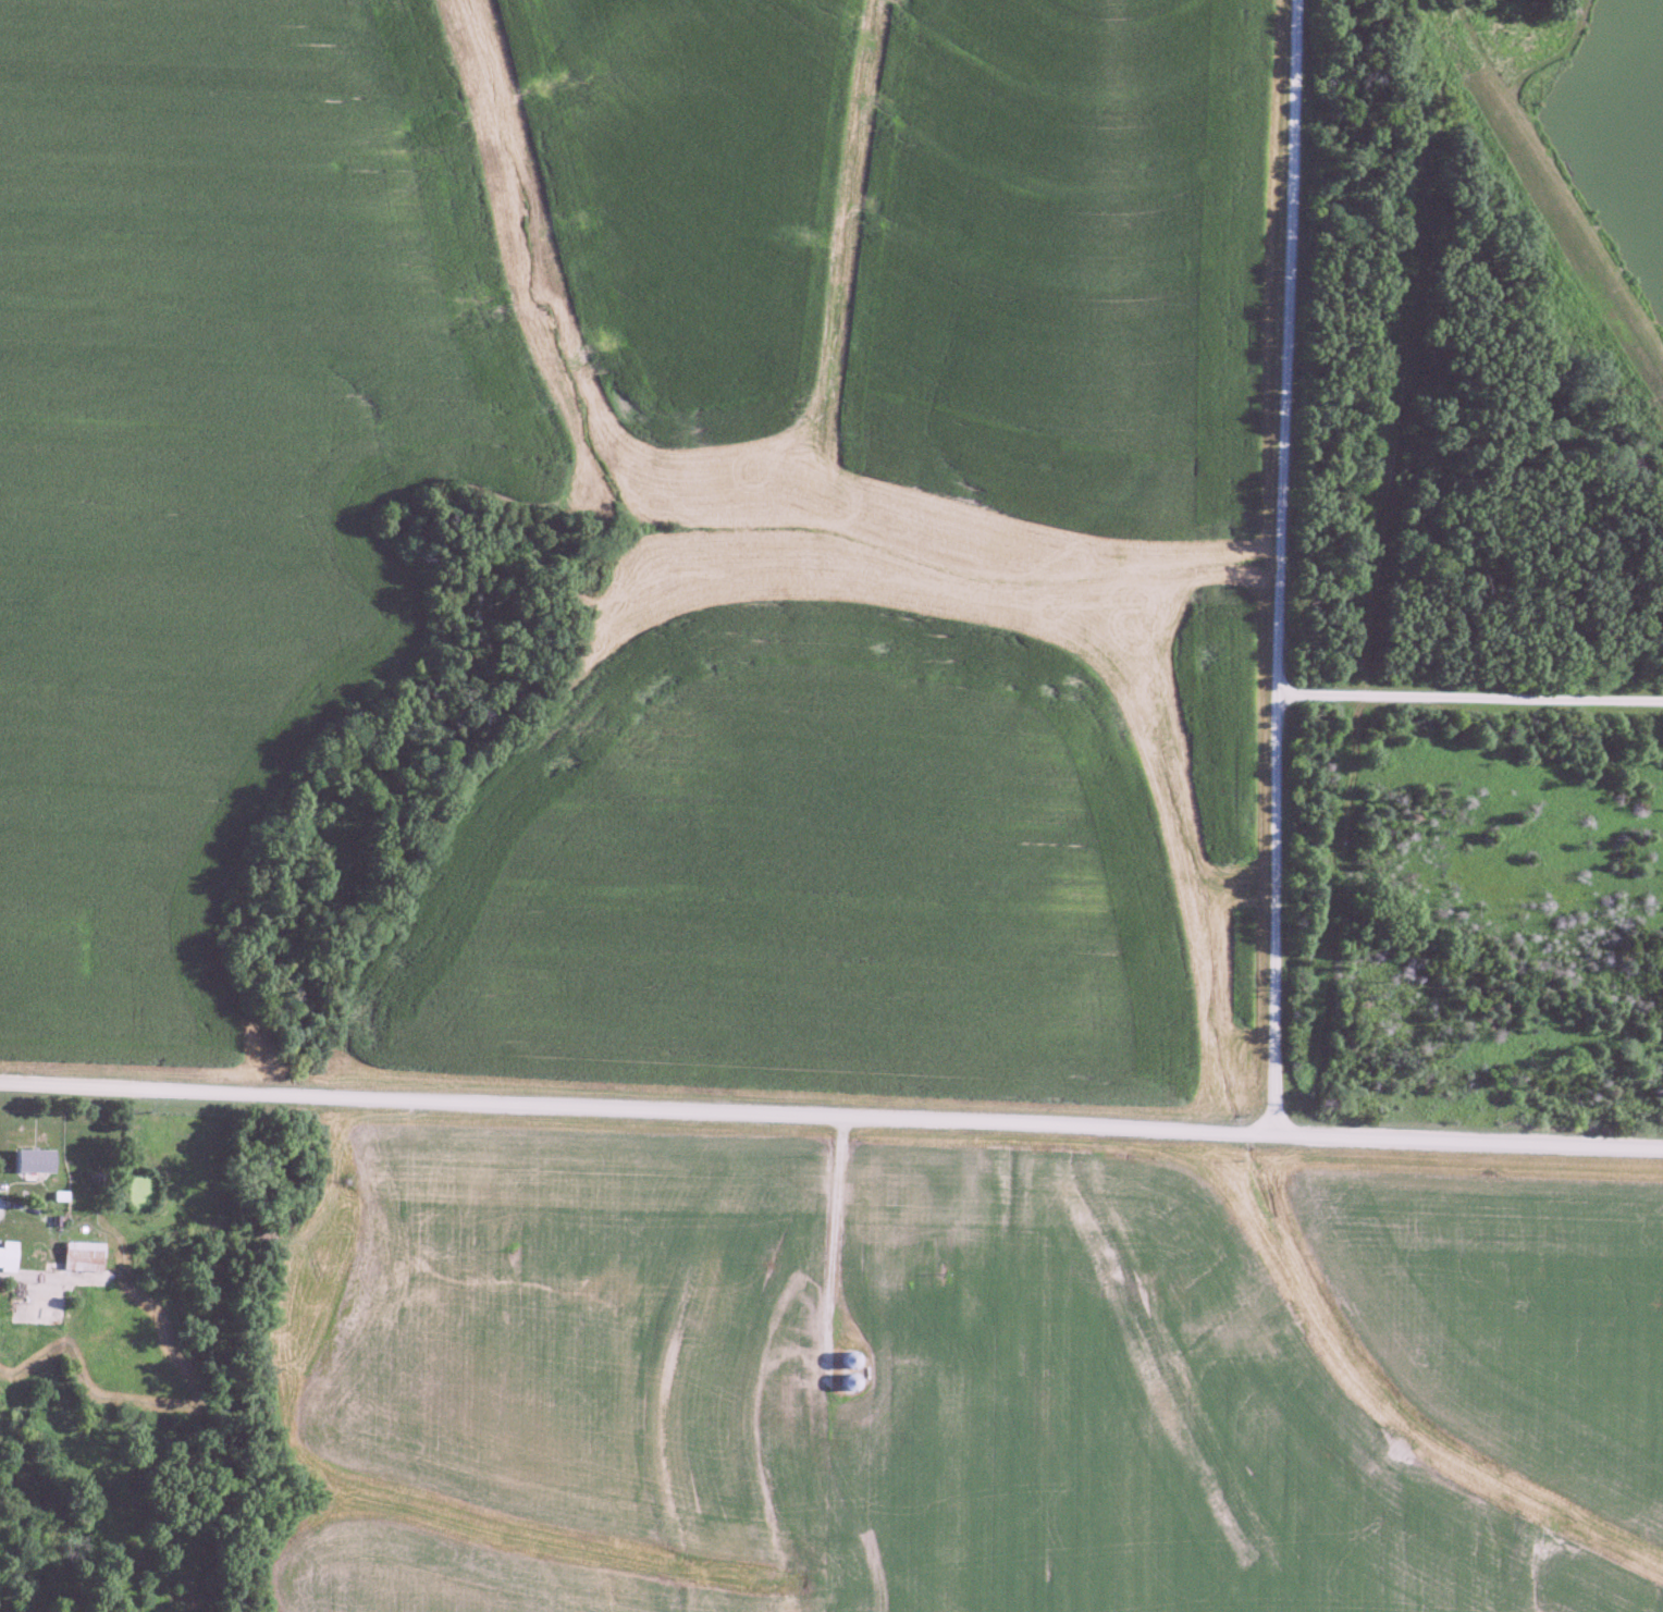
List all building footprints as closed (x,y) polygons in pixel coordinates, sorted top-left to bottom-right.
[(14,1171),(51,1172),(51,1150),(15,1149),(14,1171)] [(17,1242),(2,1241),(2,1248),(0,1248),(0,1266),(0,1270),(0,1271),(16,1272),(17,1242)] [(102,1243),(64,1241),(63,1270),(101,1272),(102,1243)]
